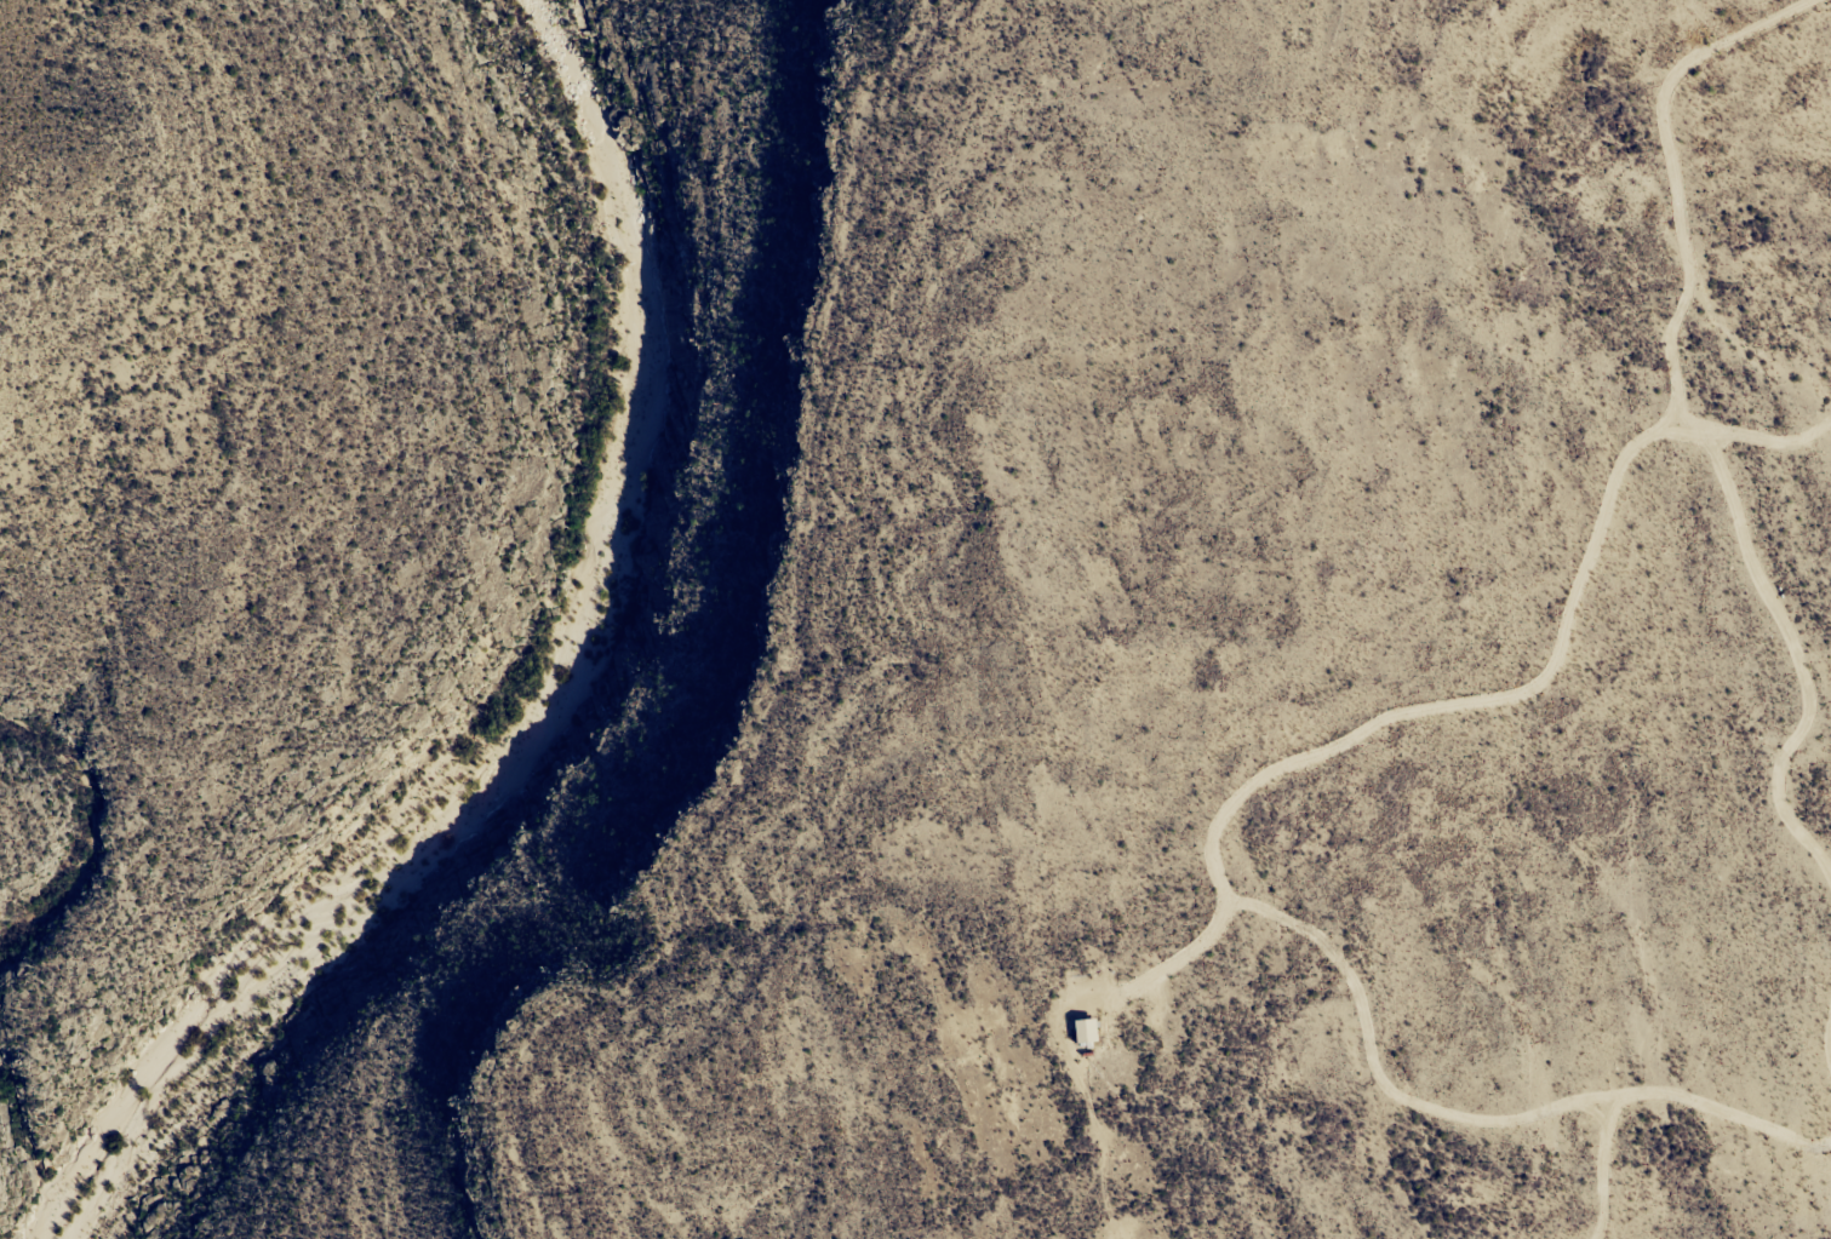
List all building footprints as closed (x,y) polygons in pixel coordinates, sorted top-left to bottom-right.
[(1080,1048),(1102,1047),(1101,1020),(1079,1021),(1080,1048)]
